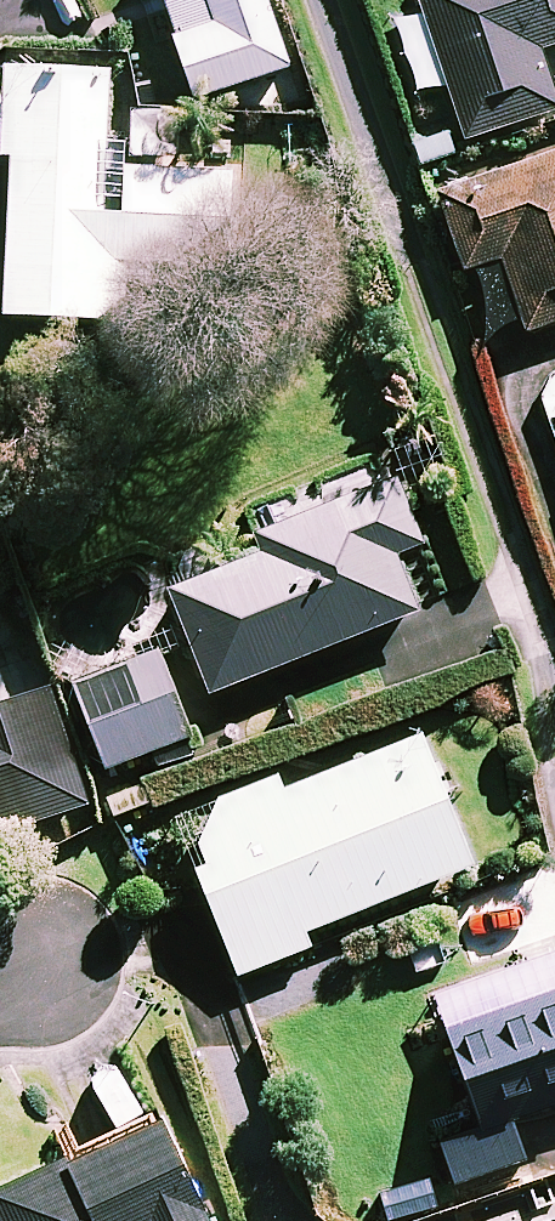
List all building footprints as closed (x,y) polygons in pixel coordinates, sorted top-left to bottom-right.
[(467,144),(554,115),(554,99),(540,55),(554,50),(554,0),(419,0),(467,144)] [(9,165),(4,322),(236,328),(240,178),(128,175),(131,54),(1,51),(0,70),(0,165),(9,165)] [(438,199),(465,277),(474,274),(495,333),(522,324),(526,337),(554,328),(554,159),(438,199)] [(423,550),(397,485),(253,541),(262,563),(171,599),(211,700),(417,618),(395,562),(423,550)] [(190,742),(156,658),(74,691),(108,775),(190,742)] [(86,808),(47,695),(0,711),(0,839),(86,808)] [(474,872),(422,741),(286,794),(282,786),(177,827),(238,981),(311,952),(306,938),(474,872)] [(512,1127),(554,1112),(554,953),(431,996),(479,1137),(441,1149),(453,1188),(524,1166),(512,1127)] [(160,1125),(0,1199),(0,1220),(205,1220),(160,1125)]
